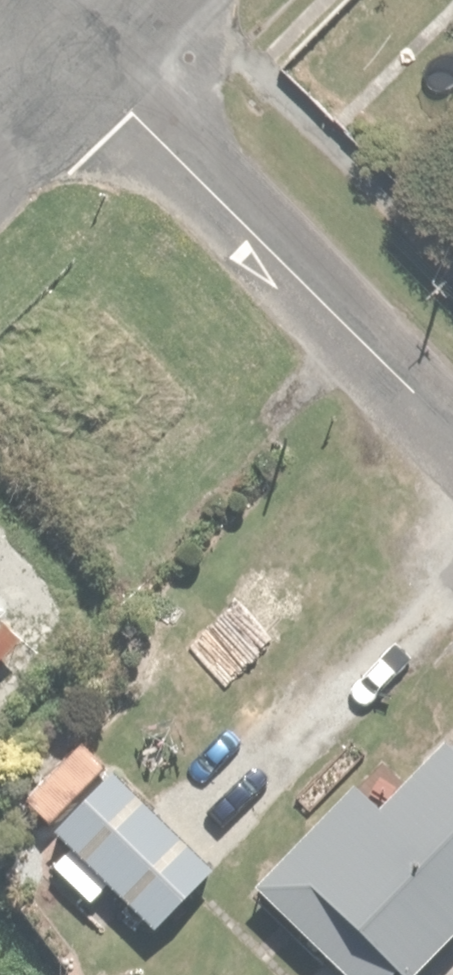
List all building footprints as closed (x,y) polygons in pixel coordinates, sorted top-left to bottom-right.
[(0,609),(0,625),(8,617),(0,609)] [(252,880),(341,970),(380,974),(399,974),(452,921),(452,728),(448,727),(373,803),(350,781),(252,880)] [(49,820),(100,762),(72,738),(21,795),(49,820)] [(86,895),(108,874),(153,919),(208,864),(110,768),(56,823),(67,834),(46,856),(86,895)] [(122,964),(113,974),(135,974),(122,964)]
